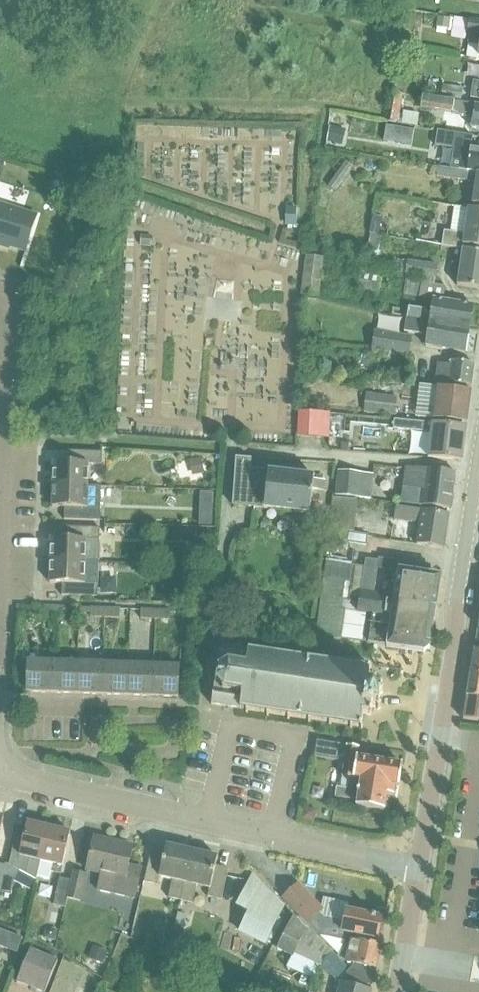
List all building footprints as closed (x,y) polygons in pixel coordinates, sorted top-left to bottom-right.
[(448,29),(449,19),(436,17),(435,26),(448,29)] [(469,20),(467,32),(470,32),(468,42),(478,44),(478,21),(469,20)] [(442,85),(440,97),(460,101),(462,88),(442,85)] [(400,120),(404,93),(395,91),(390,118),(400,120)] [(421,105),(442,109),(442,111),(453,113),(472,117),(470,127),(478,129),(478,105),(422,96),(421,105)] [(407,109),(406,123),(422,125),(423,111),(407,109)] [(386,126),(383,141),(411,145),(413,130),(386,126)] [(329,128),(327,141),(338,143),(341,130),(329,128)] [(436,145),(454,148),(452,159),(451,169),(478,174),(478,137),(472,136),(446,132),(438,131),(436,145)] [(345,160),(327,185),(334,190),(352,165),(345,160)] [(451,169),(438,167),(436,176),(476,182),(472,205),(478,206),(478,174),(451,169)] [(0,203),(0,245),(1,246),(1,243),(26,251),(37,215),(0,203)] [(443,245),(463,248),(464,245),(478,248),(478,209),(469,208),(469,209),(455,207),(451,231),(445,230),(443,245)] [(287,226),(296,227),(297,210),(288,209),(287,226)] [(372,216),(369,234),(378,236),(381,218),(372,216)] [(370,235),(366,261),(376,263),(380,237),(370,235)] [(141,236),(140,245),(151,246),(152,237),(141,236)] [(458,286),(478,289),(478,252),(463,250),(458,286)] [(306,256),(304,272),(321,273),(323,257),(306,256)] [(407,271),(425,273),(437,275),(438,275),(440,262),(408,258),(407,271)] [(437,275),(425,273),(424,281),(436,282),(437,275)] [(408,274),(404,295),(420,298),(432,300),(430,313),(426,312),(426,310),(408,307),(406,319),(467,329),(468,325),(470,325),(473,306),(443,301),(445,287),(422,284),(423,277),(408,274)] [(467,329),(406,319),(404,332),(422,335),(423,331),(428,332),(426,347),(466,353),(469,334),(466,334),(467,329)] [(375,333),(372,351),(408,356),(411,338),(375,333)] [(247,396),(266,397),(268,356),(223,354),(221,408),(246,409),(247,396)] [(437,364),(435,382),(448,384),(471,387),(474,364),(473,364),(451,362),(451,366),(437,364)] [(466,423),(470,392),(437,388),(434,419),(466,423)] [(396,398),(366,394),(364,412),(394,415),(396,398)] [(321,414),(297,413),(296,440),(320,440),(321,414)] [(440,460),(462,462),(465,427),(406,421),(390,419),(389,430),(428,433),(426,459),(440,460)] [(53,486),(87,487),(87,463),(101,463),(102,452),(67,451),(67,462),(54,462),(53,486)] [(182,476),(194,474),(191,455),(179,456),(182,476)] [(238,458),(233,505),(257,508),(313,514),(315,489),(324,490),(325,481),(313,480),(314,477),(250,469),(251,459),(238,458)] [(201,460),(193,462),(196,474),(204,473),(201,460)] [(405,483),(402,503),(422,506),(451,510),(455,473),(427,470),(407,468),(405,483)] [(338,471),(336,495),(360,498),(363,473),(338,471)] [(101,487),(87,487),(53,486),(52,507),(65,507),(65,519),(100,520),(101,487)] [(334,498),(330,529),(354,532),(357,500),(334,498)] [(448,514),(395,507),(394,520),(420,523),(417,545),(443,549),(448,514)] [(200,509),(199,526),(212,526),(213,509),(200,509)] [(50,561),(99,562),(100,528),(65,527),(65,539),(51,539),(50,561)] [(330,530),(327,549),(339,551),(339,548),(348,550),(349,543),(367,546),(369,536),(350,533),(330,530)] [(376,550),(391,549),(391,537),(375,537),(376,550)] [(364,569),(361,592),(374,594),(378,562),(365,560),(364,569)] [(99,562),(50,561),(50,583),(63,584),(63,595),(98,596),(99,562)] [(417,605),(436,608),(441,578),(429,576),(430,567),(400,563),(398,578),(394,603),(417,607),(417,605)] [(349,583),(346,600),(359,602),(361,592),(364,569),(351,567),(349,583)] [(189,569),(189,585),(201,585),(201,570),(189,569)] [(417,607),(394,603),(387,602),(388,597),(374,594),(361,592),(359,602),(358,613),(385,617),(386,608),(393,609),(387,648),(425,653),(430,648),(436,608),(417,605),(417,607)] [(55,616),(56,607),(40,606),(40,616),(55,616)] [(56,607),(55,616),(69,617),(70,607),(56,607)] [(105,617),(105,608),(91,607),(91,617),(105,617)] [(120,608),(105,608),(105,617),(120,618),(120,608)] [(155,618),(155,610),(141,609),(141,618),(155,618)] [(171,610),(155,610),(155,618),(171,619),(171,610)] [(375,637),(386,639),(388,623),(377,621),(375,637)] [(291,717),(309,720),(309,722),(311,723),(312,720),(330,723),(329,725),(332,725),(332,723),(351,726),(350,728),(353,729),(353,726),(360,727),(362,729),(363,728),(362,725),(363,714),(371,715),(372,707),(376,707),(377,710),(380,708),(379,705),(380,694),(383,692),(381,690),(378,692),(375,691),(376,682),(368,681),(370,670),(372,668),(371,666),(368,668),(362,667),(362,664),(360,664),(359,667),(341,664),(341,661),(339,661),(338,664),(320,661),(320,658),(318,658),(318,661),(299,658),(300,655),(297,655),(297,657),(278,655),(279,652),(277,652),(276,654),(257,652),(258,649),(256,649),(255,651),(219,646),(216,669),(218,671),(217,681),(215,682),(211,708),(218,709),(218,706),(223,707),(223,712),(229,713),(229,708),(235,708),(235,711),(241,712),(242,709),(247,710),(247,713),(249,714),(249,711),(268,713),(268,716),(270,717),(270,714),(289,716),(288,719),(290,720),(291,717)] [(53,693),(54,662),(28,661),(27,692),(53,693)] [(79,663),(54,662),(53,693),(78,694),(79,663)] [(104,664),(79,663),(78,694),(103,694),(104,664)] [(129,665),(104,664),(103,694),(128,695),(129,665)] [(129,665),(128,695),(153,696),(154,665),(129,665)] [(180,666),(154,665),(153,696),(179,697),(180,666)] [(467,697),(478,699),(478,674),(471,673),(467,697)] [(463,718),(478,721),(478,699),(467,697),(463,718)] [(319,741),(316,758),(340,762),(343,745),(319,741)] [(357,806),(384,811),(387,795),(394,796),(395,785),(400,786),(403,765),(357,758),(359,748),(348,746),(341,788),(337,788),(336,797),(358,801),(357,806)] [(304,808),(301,819),(312,821),(314,811),(304,808)] [(0,891),(12,894),(18,867),(37,878),(38,879),(39,877),(50,828),(50,827),(28,822),(25,835),(16,834),(9,865),(6,864),(0,891)] [(71,833),(50,827),(39,877),(49,879),(51,872),(61,874),(71,833)] [(129,865),(133,847),(94,838),(87,870),(102,874),(98,890),(135,899),(142,868),(129,865)] [(181,900),(193,851),(167,845),(165,854),(152,850),(145,881),(159,885),(161,877),(173,880),(169,897),(181,900)] [(218,857),(193,851),(181,900),(193,903),(197,885),(210,888),(208,896),(223,899),(230,869),(216,866),(218,857)] [(87,874),(74,871),(72,880),(68,898),(81,901),(87,874)] [(285,908),(253,875),(238,905),(250,911),(239,930),(268,944),(285,908)] [(68,898),(72,880),(60,877),(54,905),(65,908),(68,898)] [(53,898),(57,884),(44,881),(40,894),(53,898)] [(299,885),(284,899),(321,936),(346,942),(350,934),(377,939),(379,933),(382,932),(384,921),(383,920),(382,919),(382,917),(346,910),(348,903),(324,899),(322,909),(299,885)] [(5,923),(9,914),(0,910),(0,921),(5,923)] [(178,913),(175,925),(184,927),(187,915),(178,913)] [(294,917),(278,949),(289,954),(293,956),(295,957),(309,931),(294,916),(294,917)] [(56,941),(58,931),(52,930),(46,933),(45,939),(56,941)] [(8,933),(2,948),(16,954),(22,939),(8,933)] [(348,972),(346,979),(373,986),(382,947),(351,941),(348,952),(345,951),(344,956),(348,957),(346,962),(353,964),(352,967),(348,972)] [(108,953),(94,947),(89,959),(103,965),(108,953)] [(58,961),(30,949),(17,981),(44,991),(45,991),(58,961)] [(322,964),(336,979),(334,988),(339,989),(338,991),(371,991),(372,989),(343,982),(344,979),(339,978),(348,968),(333,953),(322,964)] [(16,956),(8,955),(6,965),(14,966),(16,956)] [(71,968),(66,979),(81,986),(86,975),(71,968)] [(79,991),(96,991),(101,980),(87,974),(79,991)]
